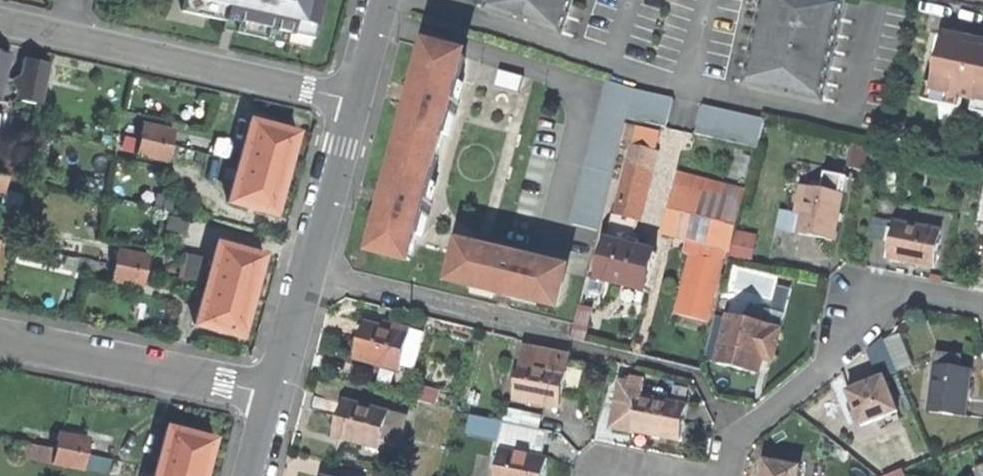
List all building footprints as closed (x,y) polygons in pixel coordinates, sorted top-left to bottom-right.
[(313,39),(321,0),(184,0),(181,13),(225,22),(226,20),(239,23),(236,33),(265,40),(268,29),(313,39)] [(488,11),(562,35),(573,0),(491,0),(488,11)] [(747,85),(823,101),(832,60),(844,3),(830,0),(765,0),(761,20),(759,19),(756,35),(758,35),(747,85)] [(229,32),(236,33),(239,23),(226,20),(225,22),(223,30),(229,32)] [(310,50),(313,39),(268,29),(265,40),(310,50)] [(981,44),(944,36),(932,90),(982,101),(982,44),(981,44)] [(466,57),(431,48),(416,100),(389,201),(375,252),(410,262),(418,236),(424,237),(438,186),(431,184),(445,135),(451,137),(465,85),(459,83),(466,57)] [(14,90),(12,98),(39,104),(48,63),(21,58),(18,74),(10,78),(9,84),(14,90)] [(571,225),(598,231),(627,118),(634,91),(608,82),(571,225)] [(673,99),(634,91),(627,118),(667,127),(673,99)] [(764,122),(703,108),(696,136),(758,151),(764,122)] [(250,121),(239,161),(285,173),(296,134),(257,123),(250,121)] [(168,161),(174,132),(142,125),(136,154),(168,161)] [(624,144),(631,146),(656,152),(661,133),(629,125),(624,144)] [(614,215),(637,220),(638,221),(656,152),(631,146),(614,215)] [(852,170),(864,173),(869,149),(857,147),(852,170)] [(228,202),(275,214),(281,191),(285,173),(239,161),(228,202)] [(679,173),(676,187),(743,204),(745,190),(679,173)] [(822,187),(821,193),(844,198),(848,180),(825,175),(822,187)] [(812,185),(810,190),(821,193),(822,187),(812,185)] [(726,250),(731,251),(735,233),(743,204),(676,187),(663,234),(687,241),(684,252),(691,254),(676,314),(707,322),(726,250)] [(834,243),(844,198),(821,193),(810,190),(802,189),(796,216),(802,217),(799,235),(823,240),(834,243)] [(777,230),(799,235),(802,217),(796,216),(781,213),(777,230)] [(632,240),(637,220),(614,215),(607,241),(629,246),(630,240),(632,240)] [(916,265),(934,268),(941,232),(897,223),(895,230),(889,229),(886,241),(893,243),(890,259),(916,265)] [(757,238),(735,233),(731,251),(728,260),(750,265),(757,238)] [(655,253),(629,246),(607,241),(597,279),(627,286),(646,291),(655,253)] [(216,243),(206,284),(252,295),(258,274),(263,255),(216,243)] [(488,253),(462,247),(454,281),(506,294),(558,306),(567,271),(540,265),(542,259),(490,247),(488,253)] [(111,280),(142,286),(148,257),(118,251),(111,280)] [(184,252),(181,275),(203,279),(206,256),(184,252)] [(206,284),(195,324),(218,330),(241,336),(252,295),(206,284)] [(593,309),(578,306),(571,339),(586,342),(593,309)] [(752,321),(781,329),(785,315),(755,307),(752,321)] [(779,335),(781,329),(752,321),(730,316),(718,363),(759,374),(764,354),(774,357),(779,335)] [(402,368),(415,372),(424,335),(387,325),(386,330),(366,325),(361,342),(356,361),(401,372),(402,368)] [(899,336),(884,342),(896,375),(912,368),(899,336)] [(879,383),(883,382),(897,376),(896,375),(884,342),(883,340),(866,354),(879,383)] [(559,409),(561,400),(567,372),(561,371),(564,357),(524,349),(514,400),(559,409)] [(950,358),(936,356),(926,414),(964,420),(971,374),(957,373),(959,360),(950,358)] [(633,377),(631,385),(643,387),(645,379),(633,377)] [(896,414),(883,382),(879,383),(862,391),(849,397),(861,429),(881,420),(896,414)] [(679,442),(686,406),(641,397),(643,387),(631,385),(621,383),(612,429),(667,439),(679,442)] [(433,391),(422,388),(418,400),(430,403),(433,391)] [(407,419),(345,403),(340,421),(336,439),(380,451),(383,438),(400,443),(407,419)] [(540,430),(543,417),(506,409),(503,423),(507,424),(540,430)] [(899,423),(896,414),(881,420),(885,430),(899,423)] [(547,432),(540,430),(507,424),(502,450),(542,458),(547,432)] [(156,468),(186,475),(204,475),(213,440),(196,435),(196,434),(190,432),(184,431),(184,432),(167,428),(156,468)] [(53,463),(83,469),(86,455),(89,440),(59,434),(56,448),(53,463)] [(19,456),(53,463),(56,448),(23,441),(19,456)] [(502,450),(496,475),(544,475),(548,460),(542,458),(502,450)] [(114,461),(86,455),(83,469),(83,470),(111,475),(114,461)] [(799,471),(765,464),(762,475),(798,475),(799,471)] [(890,475),(910,475),(905,468),(890,475)]
